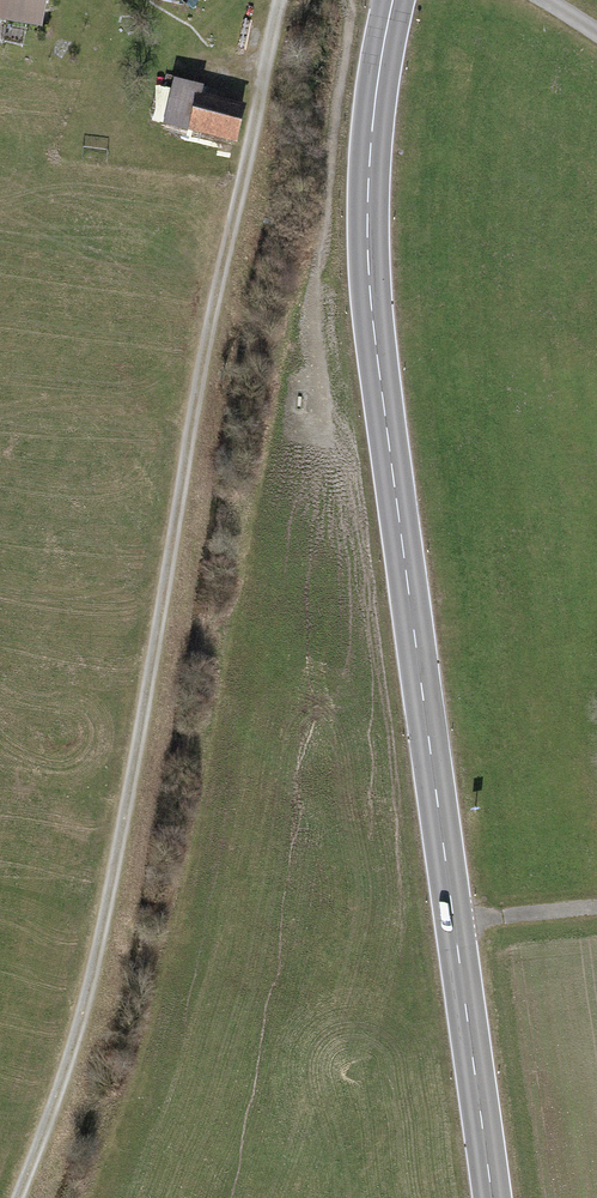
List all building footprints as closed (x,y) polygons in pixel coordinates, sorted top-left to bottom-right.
[(38,33),(45,0),(0,0),(0,25),(38,33)] [(162,127),(187,132),(195,96),(197,88),(172,82),(162,127)] [(246,107),(195,96),(187,132),(238,143),(246,107)]
